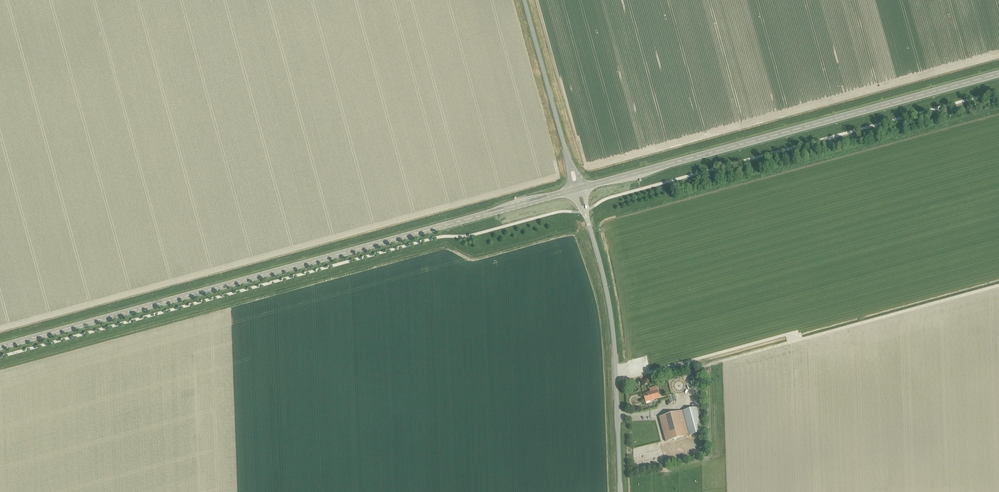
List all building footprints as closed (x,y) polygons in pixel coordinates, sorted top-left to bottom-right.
[(645,402),(659,398),(656,387),(649,389),(650,392),(643,394),(645,402)] [(697,408),(683,411),(689,435),(703,432),(697,408)] [(683,411),(659,417),(666,442),(689,435),(683,411)]
